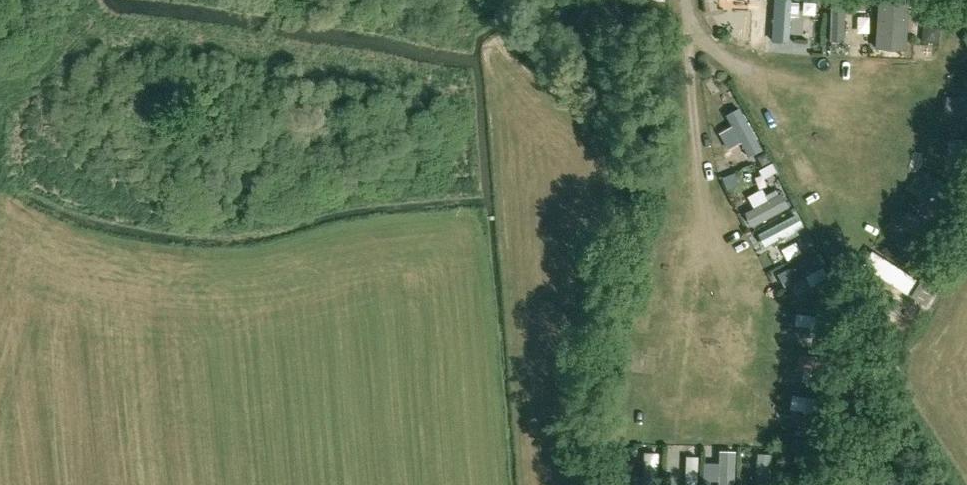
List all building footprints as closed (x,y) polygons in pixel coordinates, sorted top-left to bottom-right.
[(765,0),(750,0),(748,21),(736,20),(734,33),(761,36),(765,0)] [(878,50),(909,52),(913,0),(882,0),(878,50)] [(798,39),(798,3),(779,3),(779,39),(798,39)] [(930,4),(928,18),(941,19),(943,5),(930,4)] [(945,121),(966,121),(966,98),(946,98),(945,121)] [(748,117),(736,123),(754,158),(766,151),(748,117)] [(772,164),(759,171),(763,180),(776,173),(772,164)] [(734,175),(723,179),(727,190),(738,186),(734,175)] [(758,209),(749,213),(755,228),(791,211),(778,181),(751,193),(758,209)] [(944,214),(937,225),(950,233),(957,222),(944,214)] [(808,234),(800,238),(807,250),(814,246),(808,234)] [(829,268),(821,252),(777,275),(785,291),(829,268)] [(916,256),(909,266),(924,275),(930,264),(916,256)] [(875,274),(912,300),(921,286),(885,261),(875,274)] [(831,298),(830,310),(842,311),(843,299),(831,298)] [(828,341),(827,353),(839,354),(840,342),(828,341)] [(803,352),(800,367),(808,369),(806,381),(825,385),(828,371),(847,375),(850,360),(803,352)] [(797,392),(793,407),(838,419),(842,404),(797,392)] [(817,421),(815,433),(850,438),(852,426),(817,421)] [(649,468),(663,468),(663,452),(649,451),(649,468)] [(691,484),(702,484),(702,456),(691,456),(691,484)] [(642,476),(643,484),(658,484),(658,475),(642,476)]
